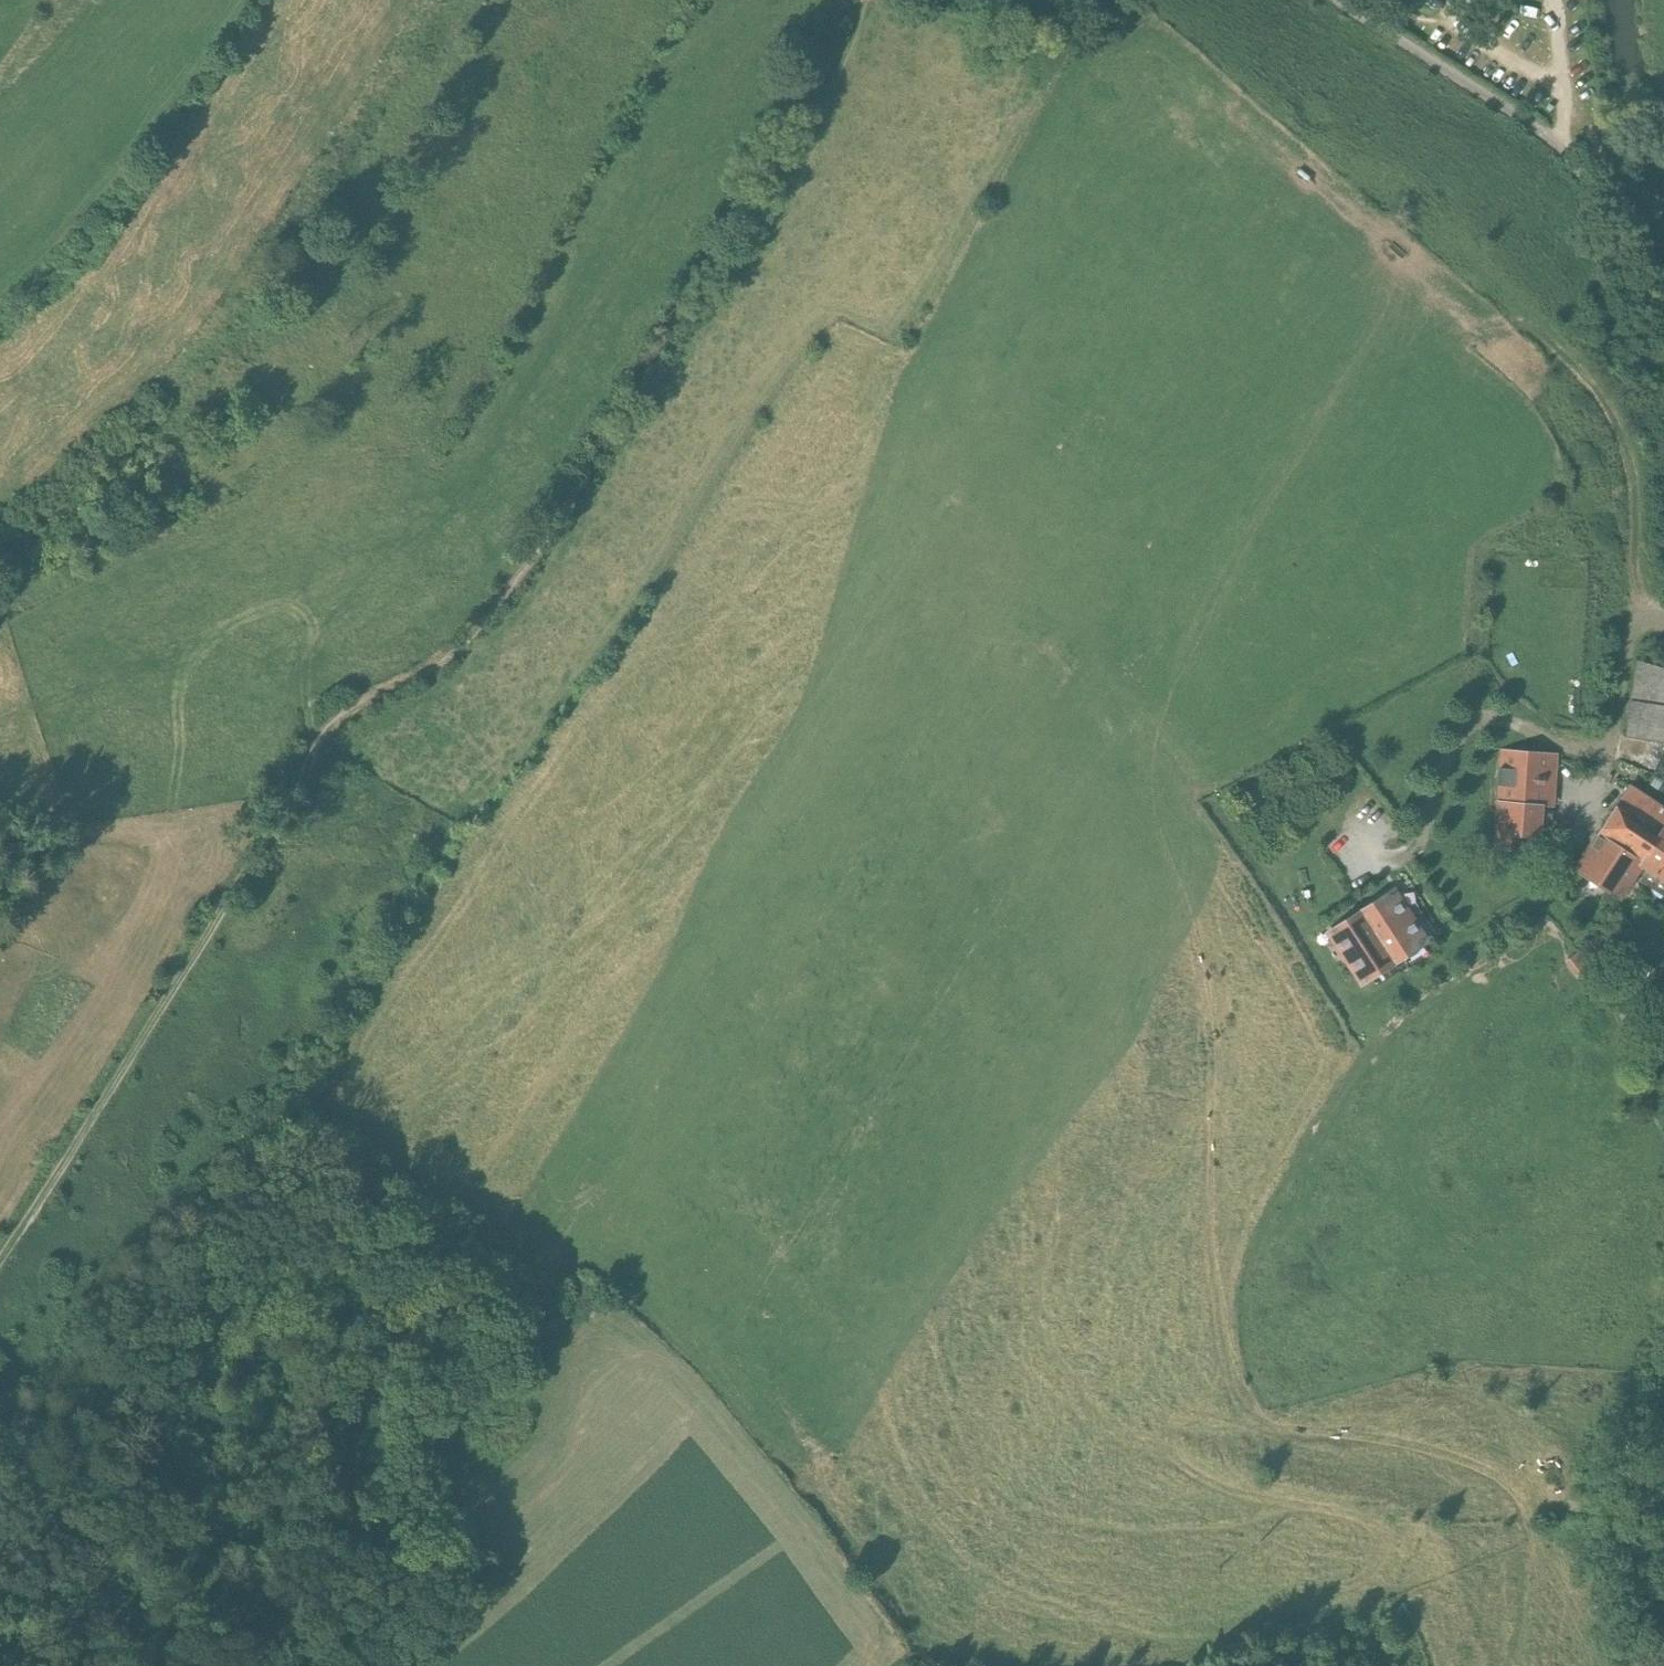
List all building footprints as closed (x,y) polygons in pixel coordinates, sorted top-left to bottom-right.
[(1627,730),(1663,736),(1663,659),(1639,655),(1627,730)] [(1523,852),(1523,837),(1541,838),(1543,807),(1554,807),(1558,753),(1500,749),(1493,850),(1523,852)] [(1630,784),(1575,868),(1577,870),(1571,879),(1580,885),(1586,876),(1621,899),(1642,867),(1646,870),(1640,880),(1663,895),(1663,894),(1663,806),(1630,784)] [(1546,852),(1556,858),(1561,846),(1547,838),(1546,852)] [(1392,890),(1330,932),(1362,983),(1424,942),(1392,890)]
